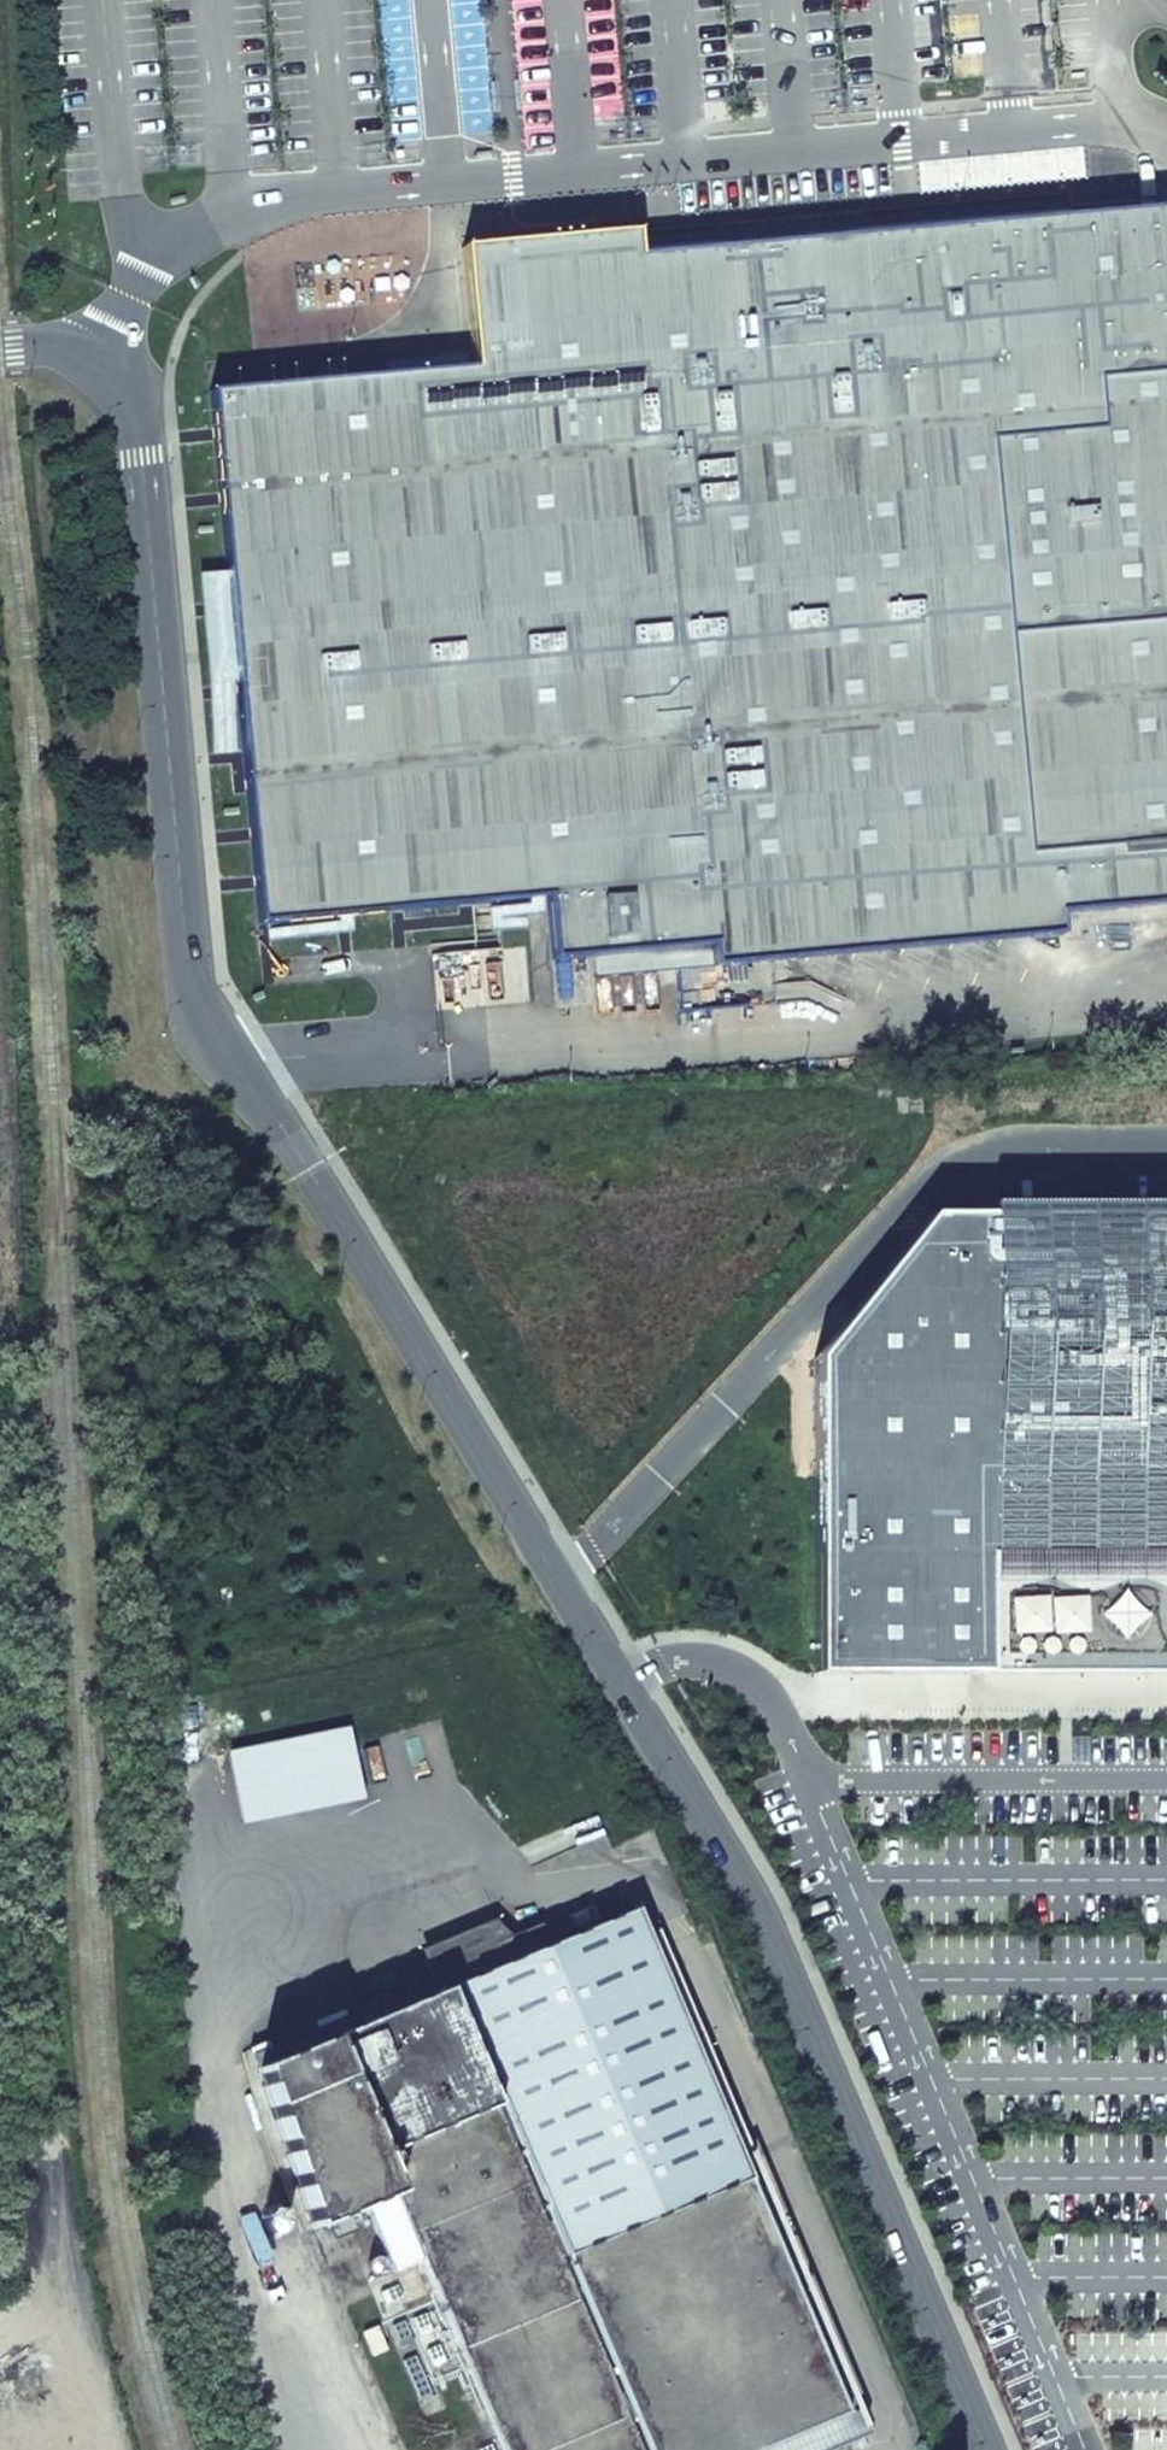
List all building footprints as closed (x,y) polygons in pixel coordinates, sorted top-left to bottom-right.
[(639,231),(642,255),(1069,215),(1067,191),(639,231)] [(472,367),(208,391),(258,925),(546,898),(554,962),(593,960),(711,951),(713,966),(1061,935),(1059,913),(1166,903),(1166,206),(1069,215),(642,255),(636,256),(635,231),(625,232),(622,225),(618,221),(610,219),(604,221),(599,224),(595,228),(594,235),(461,247),(472,367)] [(711,951),(593,960),(595,979),(713,966),(711,951)] [(980,1220),(989,1564),(1166,1561),(1166,1216),(980,1220)] [(823,1367),(825,1678),(993,1679),(989,1564),(980,1220),(939,1221),(823,1367)] [(1166,1673),(1166,1561),(989,1564),(993,1679),(1166,1673)] [(851,2416),(636,1913),(248,2078),(291,2234),(375,2230),(492,2449),(771,2449),(851,2416)] [(446,1993),(452,1991),(548,1950),(538,1927),(510,1939),(494,1924),(477,1941),(470,1934),(452,1954),(443,1946),(426,1963),(440,1996),(446,1993)] [(699,2041),(703,2050),(714,2045),(710,2036),(699,2041)]
